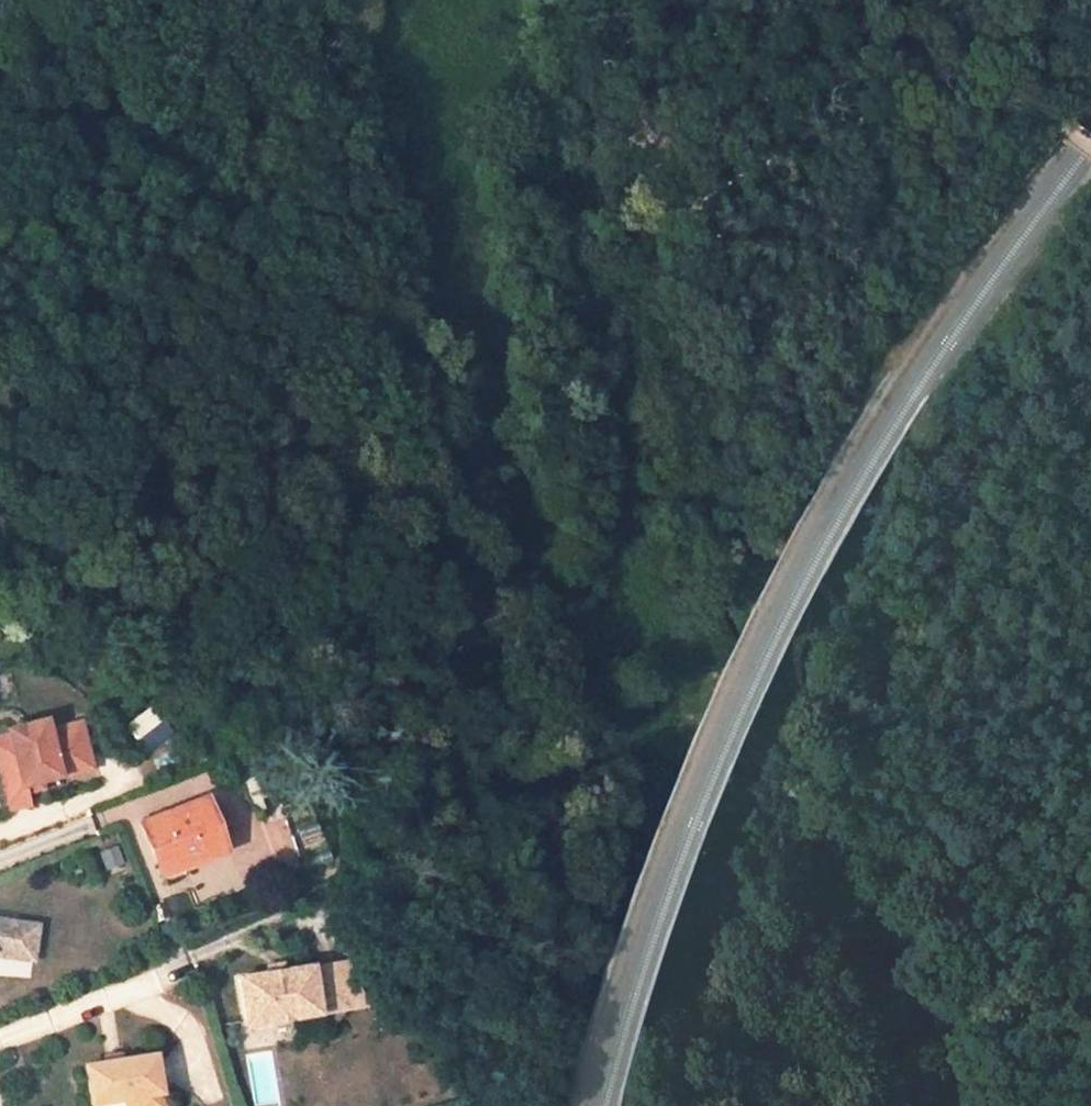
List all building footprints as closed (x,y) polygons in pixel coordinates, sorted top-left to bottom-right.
[(150,750),(171,731),(150,708),(129,727),(150,750)] [(0,742),(0,798),(4,815),(27,809),(23,790),(91,774),(79,728),(47,736),(45,726),(8,735),(9,740),(0,742)] [(223,851),(203,800),(142,824),(161,875),(223,851)] [(10,958),(15,924),(0,921),(0,957),(10,958)] [(10,958),(27,961),(33,927),(15,924),(10,958)] [(239,979),(249,1026),(321,1011),(311,964),(239,979)] [(154,1058),(83,1066),(87,1104),(122,1100),(123,1105),(159,1105),(154,1058)]
